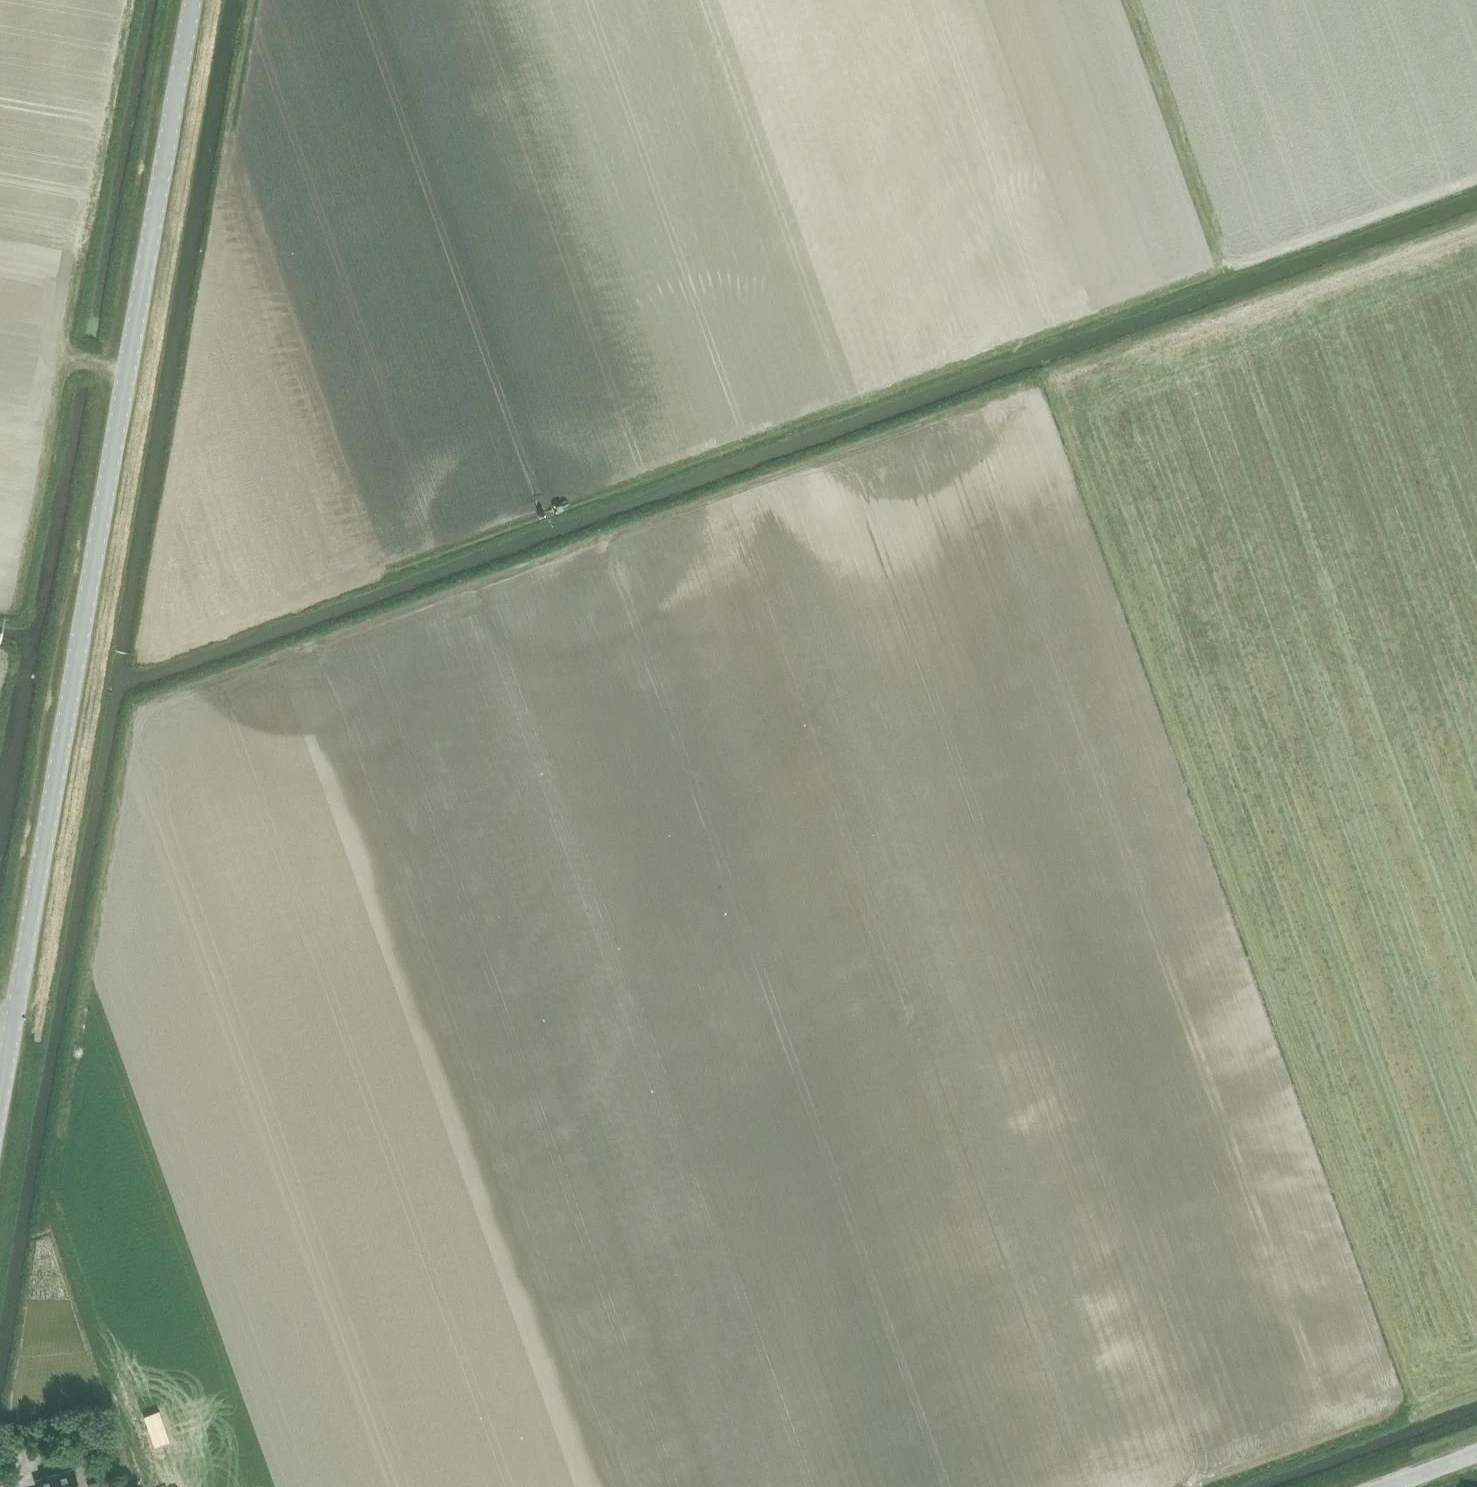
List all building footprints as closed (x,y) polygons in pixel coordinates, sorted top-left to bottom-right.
[(72,1469),(50,1476),(53,1486),(78,1486),(72,1469)]
